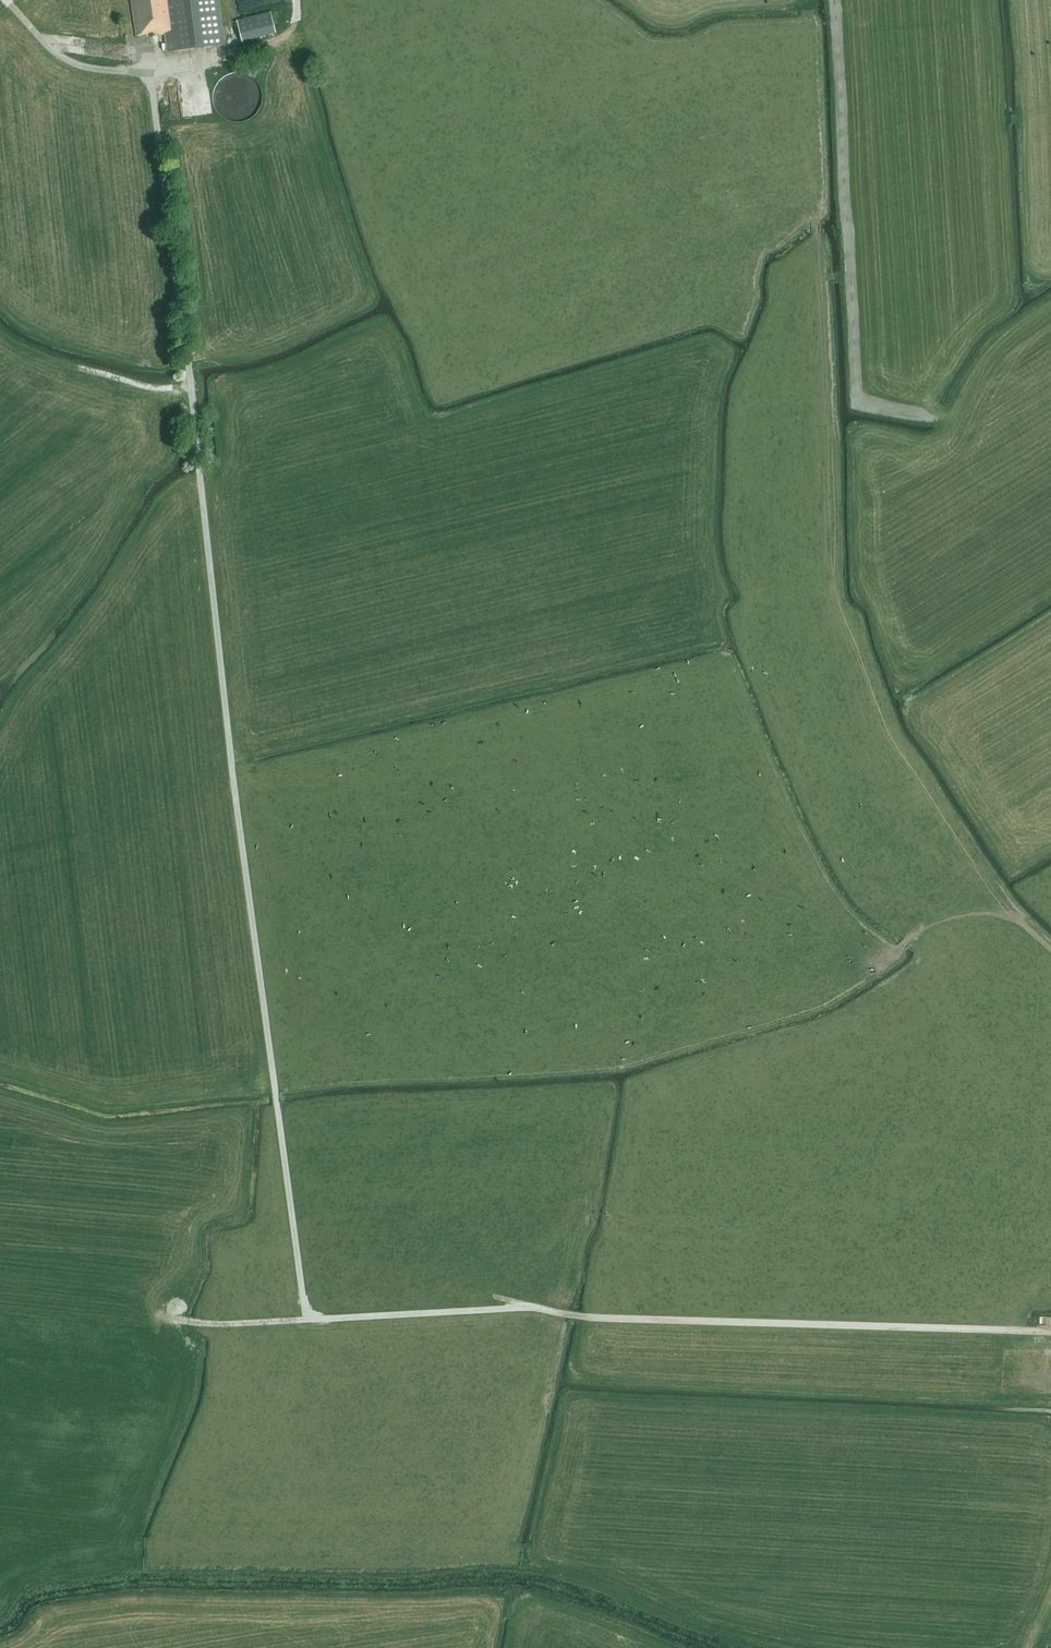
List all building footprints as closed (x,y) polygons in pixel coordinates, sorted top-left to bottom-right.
[(137,36),(147,35),(147,37),(165,34),(168,52),(195,48),(195,49),(225,45),(219,0),(131,0),(137,36)] [(243,42),(277,34),(271,11),(237,20),(243,42)]
